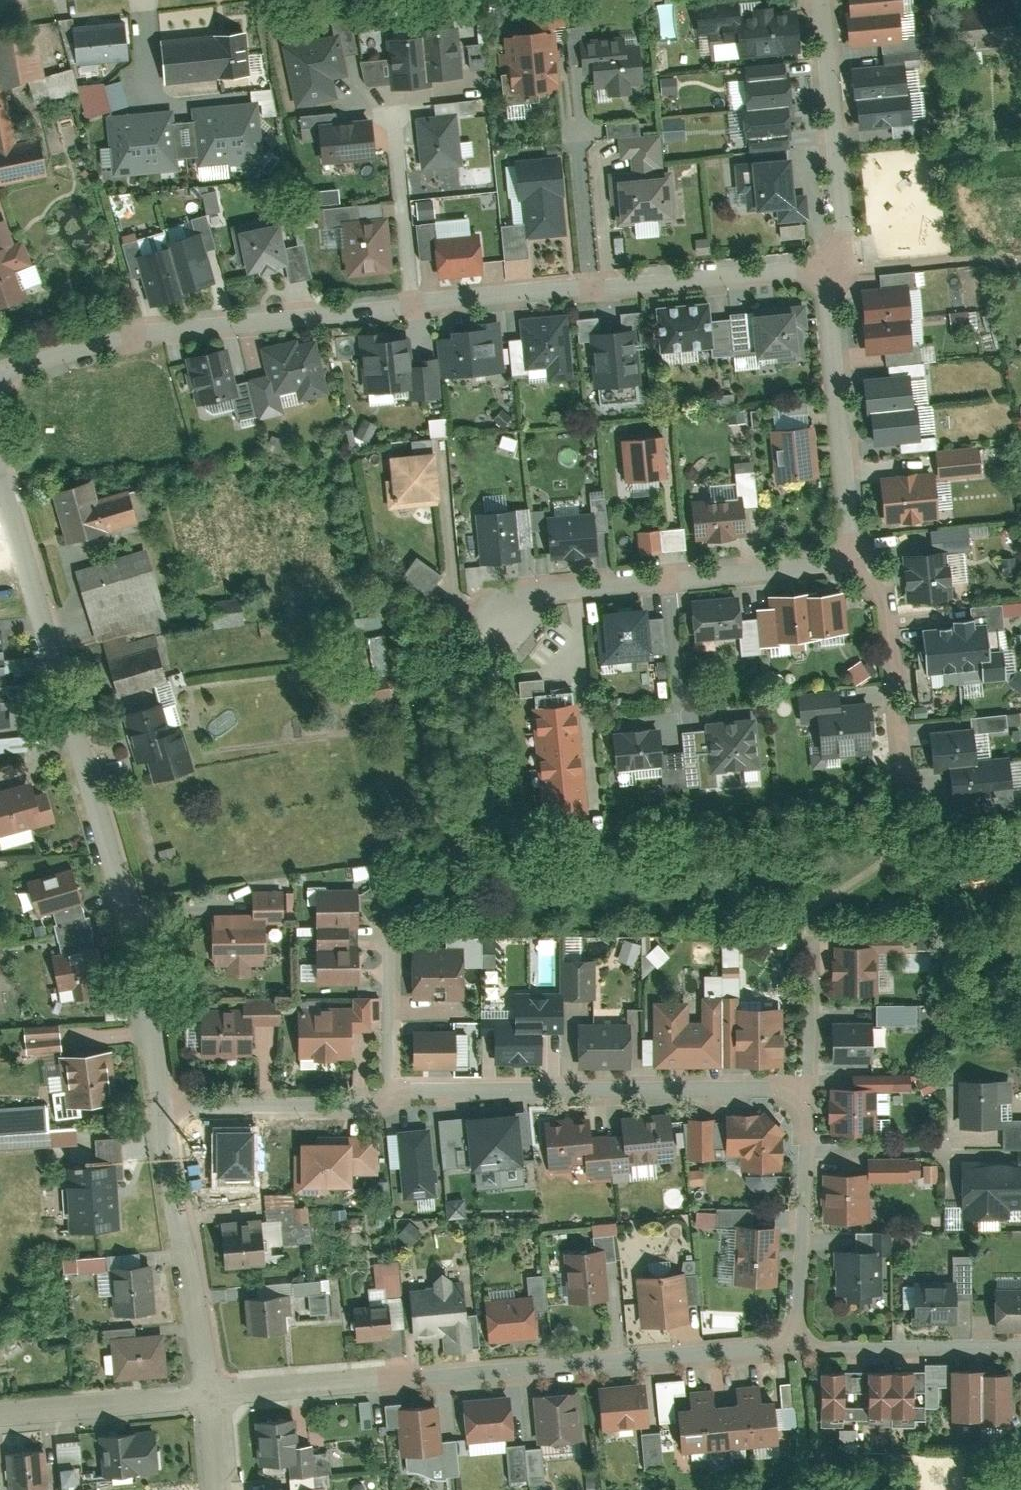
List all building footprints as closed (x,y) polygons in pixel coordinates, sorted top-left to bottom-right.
[(720,42),(737,41),(739,58),(798,52),(794,7),(774,9),(774,6),(759,8),(759,10),(748,11),(747,0),(736,0),(692,4),(695,35),(720,32),(720,42)] [(848,20),(896,16),(902,16),(900,0),(846,0),(848,20)] [(678,2),(659,3),(661,42),(681,40),(678,2)] [(137,62),(133,16),(78,20),(82,66),(137,62)] [(844,21),(846,48),(899,44),(896,16),(848,20),(844,21)] [(10,91),(50,83),(38,24),(0,32),(0,187),(0,188),(51,178),(44,142),(21,146),(10,91)] [(421,38),(425,84),(462,81),(458,29),(421,32),(421,38)] [(246,34),(163,41),(167,89),(193,84),(250,79),(246,34)] [(503,39),(508,96),(558,92),(553,34),(503,39)] [(628,87),(645,86),(642,46),(624,47),(623,37),(577,41),(580,75),(591,74),(592,90),(604,89),(605,99),(629,97),(628,87)] [(321,41),(280,49),(293,108),(333,100),(329,80),(344,77),(335,38),(321,41)] [(384,41),(389,91),(426,88),(425,84),(421,38),(384,41)] [(783,63),(741,67),(745,119),(785,115),(789,115),(787,85),(785,85),(783,63)] [(904,67),(850,72),(852,102),(856,101),(907,97),(904,67)] [(81,88),(88,117),(132,105),(124,76),(81,88)] [(856,101),(859,131),(910,126),(907,97),(856,101)] [(258,99),(191,106),(197,166),(264,160),(258,99)] [(173,108),(106,114),(112,175),(179,168),(173,108)] [(414,116),(419,173),(468,169),(463,111),(414,116)] [(785,115),(745,119),(749,163),(750,163),(787,159),(785,141),(787,141),(785,115)] [(689,139),(687,116),(665,117),(666,140),(689,139)] [(375,162),(372,124),(314,129),(317,167),(375,162)] [(611,175),(614,226),(677,221),(673,171),(652,172),(651,167),(663,166),(661,134),(629,136),(630,140),(617,141),(618,161),(631,160),(632,174),(611,175)] [(519,156),(526,239),(571,235),(567,187),(569,186),(566,152),(519,156)] [(754,214),(776,212),(777,225),(809,222),(807,194),(790,196),(787,159),(750,163),(754,214)] [(340,220),(345,278),(395,274),(389,216),(340,220)] [(26,300),(17,274),(31,269),(21,242),(15,244),(5,219),(0,221),(0,309),(26,300)] [(245,277),(286,268),(276,223),(235,232),(245,277)] [(178,293),(212,285),(199,233),(166,242),(168,250),(178,293)] [(433,237),(437,279),(485,275),(481,233),(433,237)] [(148,308),(180,300),(178,293),(168,250),(135,259),(148,308)] [(910,306),(907,273),(858,278),(861,311),(905,307),(910,306)] [(712,352),(708,303),(653,308),(658,356),(712,352)] [(804,304),(753,308),(758,361),(809,357),(804,304)] [(908,340),(905,307),(861,311),(855,311),(858,345),(908,340)] [(598,314),(576,315),(582,391),(646,386),(641,310),(619,312),(620,325),(599,327),(598,314)] [(523,371),(545,369),(546,383),(571,380),(565,314),(519,318),(523,371)] [(435,339),(439,380),(505,374),(501,328),(479,330),(479,332),(457,334),(457,337),(435,339)] [(407,334),(385,336),(385,331),(359,333),(365,396),(390,394),(412,392),(407,334)] [(261,350),(271,396),(295,391),(297,402),(329,395),(317,339),(280,347),(280,346),(261,350)] [(193,405),(237,395),(232,373),(226,343),(181,352),(193,405)] [(905,364),(859,368),(862,404),(867,404),(870,435),(916,431),(913,397),(908,397),(905,364)] [(767,425),(767,412),(755,412),(755,426),(767,425)] [(432,419),(433,436),(448,435),(447,418),(432,419)] [(768,432),(773,482),(820,477),(814,427),(768,432)] [(618,441),(623,485),(669,480),(664,436),(618,441)] [(386,460),(390,509),(443,505),(440,456),(386,460)] [(877,473),(882,518),(900,516),(900,519),(918,517),(918,514),(936,513),(932,468),(914,470),(914,467),(896,469),(896,471),(877,473)] [(946,508),(956,507),(954,479),(944,479),(946,508)] [(90,482),(52,493),(69,549),(144,527),(134,491),(97,502),(90,482)] [(691,497),(695,543),(712,542),(713,544),(729,542),(729,540),(746,538),(741,492),(691,497)] [(474,515),(479,568),(517,564),(511,511),(474,515)] [(543,519),(548,560),(565,559),(565,560),(582,558),(582,557),(599,555),(595,514),(543,519)] [(640,530),(641,553),(689,550),(688,527),(640,530)] [(941,544),(900,548),(902,564),(900,564),(901,581),(904,581),(905,597),(945,594),(944,577),(946,577),(944,560),(942,561),(941,544)] [(152,551),(78,573),(98,642),(172,620),(152,551)] [(432,591),(444,572),(420,557),(408,575),(432,591)] [(813,595),(813,592),(768,597),(769,607),(758,609),(762,646),(773,645),(773,646),(818,641),(818,639),(848,636),(844,592),(813,595)] [(742,638),(738,598),(689,603),(694,643),(742,638)] [(248,625),(247,610),(217,611),(217,626),(248,625)] [(646,610),(600,615),(605,666),(651,661),(646,610)] [(987,621),(923,627),(927,673),(991,667),(987,621)] [(386,633),(370,638),(381,676),(397,671),(386,633)] [(121,700),(172,685),(162,649),(111,664),(121,700)] [(865,660),(849,667),(856,684),(873,676),(865,660)] [(9,703),(7,679),(0,680),(0,704),(9,703)] [(356,701),(394,698),(393,689),(355,691),(356,701)] [(868,705),(842,707),(841,690),(797,694),(800,726),(816,724),(820,761),(869,756),(867,738),(872,737),(868,705)] [(589,834),(574,694),(531,698),(546,839),(589,834)] [(10,727),(9,703),(0,704),(0,728),(10,727)] [(156,784),(194,772),(182,730),(169,733),(160,703),(125,713),(136,753),(146,750),(156,784)] [(762,770),(756,718),(703,723),(709,776),(762,770)] [(977,727),(931,730),(934,767),(951,766),(980,763),(977,727)] [(665,769),(661,728),(609,733),(613,775),(665,769)] [(28,750),(28,735),(0,736),(0,742),(0,751),(28,750)] [(998,762),(980,763),(951,766),(953,798),(1001,795),(998,762)] [(0,793),(0,837),(1,839),(35,829),(39,844),(75,833),(63,792),(41,799),(36,783),(0,793)] [(70,871),(29,883),(39,919),(81,906),(70,871)] [(225,979),(249,979),(249,967),(266,967),(267,925),(282,925),(282,890),(250,890),(249,916),(212,916),(212,967),(225,967),(225,979)] [(314,929),(357,929),(357,891),(314,891),(314,929)] [(725,941),(726,973),(707,974),(707,992),(742,992),(741,941),(725,941)] [(650,953),(660,964),(671,954),(660,943),(650,953)] [(62,995),(75,992),(77,1004),(102,998),(99,987),(109,985),(101,949),(54,959),(62,995)] [(412,949),(412,1002),(464,1002),(465,949),(412,949)] [(834,950),(835,997),(877,996),(876,949),(834,950)] [(316,950),(316,987),(358,987),(359,950),(316,950)] [(110,1009),(128,1008),(128,996),(109,997),(110,1009)] [(515,996),(515,1025),(493,1025),(493,1067),(543,1067),(543,1033),(559,1034),(559,996),(515,996)] [(250,1060),(250,1028),(281,1028),(281,999),(242,998),(242,1018),(199,1018),(199,1060),(216,1060),(216,1063),(233,1063),(233,1060),(250,1060)] [(700,1024),(687,1024),(687,1003),(653,1003),(653,1069),(728,1069),(729,1011),(729,999),(701,999),(700,1024)] [(879,1024),(920,1024),(921,1003),(879,1003),(879,1024)] [(297,1009),(297,1054),(314,1054),(314,1060),(332,1060),(332,1053),(349,1054),(349,1009),(297,1009)] [(729,1011),(728,1069),(783,1069),(783,1050),(787,1050),(787,1030),(783,1030),(783,1011),(729,1011)] [(576,1025),(576,1071),(630,1072),(631,1026),(576,1025)] [(872,1025),(831,1025),(831,1065),(872,1064),(872,1025)] [(28,1030),(29,1052),(66,1050),(65,1028),(28,1030)] [(410,1070),(455,1071),(455,1034),(410,1034),(410,1070)] [(115,1052),(61,1057),(66,1113),(120,1109),(115,1052)] [(957,1087),(958,1131),(1002,1130),(1001,1086),(957,1087)] [(833,1121),(834,1137),(875,1136),(874,1089),(833,1090),(833,1105),(830,1106),(830,1121),(833,1121)] [(0,1106),(0,1143),(52,1140),(50,1104),(0,1106)] [(523,1184),(515,1104),(435,1113),(441,1164),(474,1160),(477,1189),(523,1184)] [(619,1118),(620,1138),(604,1139),(606,1179),(629,1177),(628,1165),(676,1161),(673,1114),(619,1118)] [(785,1127),(773,1115),(768,1119),(759,1119),(759,1114),(723,1114),(724,1157),(744,1157),(744,1175),(787,1174),(787,1139),(782,1139),(782,1131),(785,1127)] [(606,1179),(604,1139),(590,1140),(589,1120),(544,1123),(548,1176),(579,1173),(580,1180),(606,1179)] [(433,1192),(427,1125),(396,1128),(402,1195),(433,1192)] [(253,1131),(218,1131),(219,1185),(253,1185),(253,1131)] [(300,1143),(299,1172),(299,1188),(353,1189),(353,1173),(379,1173),(379,1144),(300,1143)] [(1002,1168),(1002,1163),(961,1163),(962,1225),(1003,1224),(1003,1206),(1020,1206),(1020,1168),(1002,1168)] [(124,1227),(120,1170),(70,1174),(74,1230),(124,1227)] [(865,1178),(823,1177),(822,1225),(865,1225),(865,1178)] [(267,1267),(263,1224),(217,1228),(221,1271),(267,1267)] [(779,1288),(780,1227),(735,1227),(734,1288),(779,1288)] [(608,1304),(603,1251),(561,1254),(566,1307),(608,1304)] [(876,1308),(877,1251),(837,1251),(836,1307),(876,1308)] [(158,1266),(113,1269),(117,1322),(162,1318),(158,1266)] [(688,1324),(683,1271),(636,1275),(641,1328),(688,1324)] [(431,1289),(409,1291),(413,1333),(441,1331),(443,1357),(468,1354),(462,1286),(450,1287),(449,1278),(430,1280),(431,1289)] [(914,1283),(914,1325),(921,1325),(921,1322),(954,1322),(955,1284),(914,1283)] [(992,1333),(1020,1333),(1020,1290),(992,1289),(992,1333)] [(537,1340),(533,1297),(481,1302),(485,1345),(537,1340)] [(281,1338),(278,1298),(243,1301),(247,1341),(281,1338)] [(392,1342),(389,1306),(351,1310),(354,1345),(392,1342)] [(112,1340),(116,1384),(171,1379),(167,1336),(112,1340)] [(918,1419),(917,1369),(893,1370),(894,1420),(918,1419)] [(894,1420),(893,1370),(870,1370),(870,1420),(894,1420)] [(979,1423),(978,1373),(978,1370),(949,1370),(950,1423),(979,1423)] [(845,1422),(843,1372),(817,1372),(818,1423),(845,1422)] [(1010,1426),(1009,1373),(978,1373),(979,1423),(979,1426),(1010,1426)] [(650,1425),(646,1382),(597,1387),(601,1430),(650,1425)] [(753,1449),(776,1447),(772,1403),(761,1404),(760,1384),(747,1385),(753,1449)] [(753,1449),(747,1385),(735,1386),(737,1406),(726,1407),(730,1451),(753,1449)] [(730,1451),(726,1407),(715,1408),(713,1389),(701,1391),(706,1453),(730,1451)] [(584,1441),(579,1391),(532,1395),(536,1445),(584,1441)] [(706,1453),(701,1391),(688,1392),(690,1410),(675,1411),(679,1455),(706,1453)] [(515,1441),(511,1393),(458,1398),(462,1446),(515,1441)] [(443,1455),(439,1405),(396,1409),(400,1459),(443,1455)] [(296,1466),(292,1419),(253,1422),(257,1470),(296,1466)] [(647,1466),(666,1465),(665,1430),(645,1431),(647,1466)] [(164,1479),(162,1454),(140,1456),(138,1435),(101,1438),(105,1484),(164,1479)] [(85,1464),(83,1439),(59,1441),(61,1466),(85,1464)] [(8,1454),(11,1489),(50,1489),(46,1450),(8,1454)] [(82,1466),(67,1466),(67,1483),(82,1483),(82,1466)]
